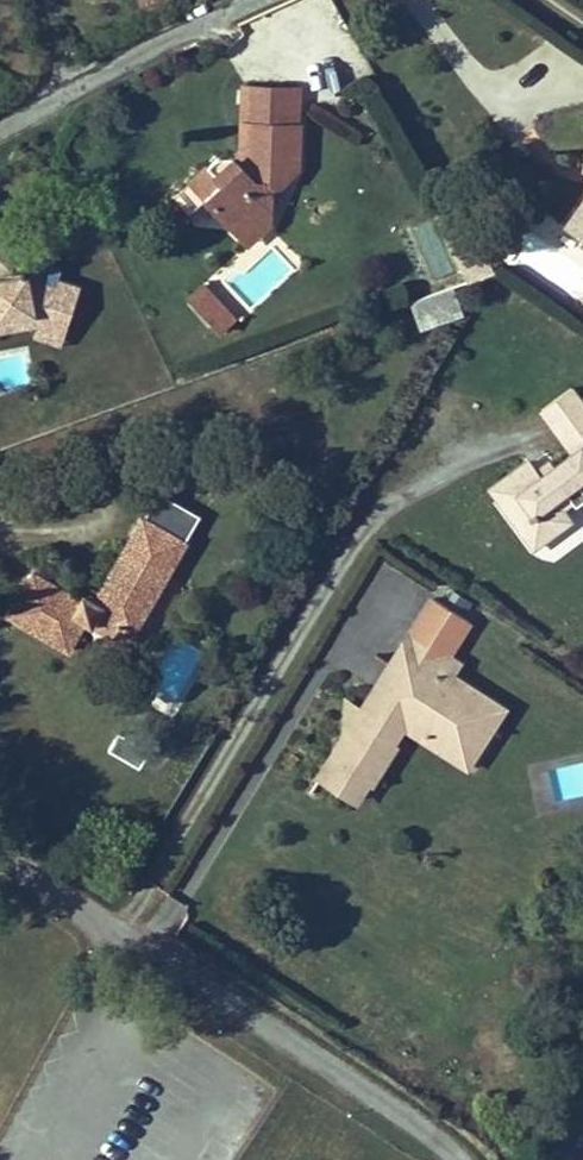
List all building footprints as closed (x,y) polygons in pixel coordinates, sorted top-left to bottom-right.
[(230,222),(272,224),(273,186),(283,186),(300,170),(301,126),(299,126),(300,90),(247,87),(244,124),(254,125),(252,160),(243,168),(237,162),(233,157),(222,158),(211,168),(232,191),(216,206),(230,222)] [(254,125),(244,124),(243,156),(237,162),(243,168),(252,160),(254,125)] [(216,206),(232,191),(211,168),(194,183),(216,206)] [(571,228),(582,237),(582,211),(571,228)] [(433,219),(412,226),(432,281),(452,274),(433,219)] [(250,244),(272,224),(230,222),(250,244)] [(497,247),(488,235),(478,241),(485,254),(497,247)] [(19,264),(15,274),(42,285),(46,274),(19,264)] [(42,285),(15,274),(0,278),(0,332),(17,328),(16,333),(45,343),(63,294),(42,286),(42,285)] [(208,286),(199,294),(206,303),(196,311),(210,326),(230,309),(208,286)] [(422,329),(464,314),(456,288),(413,303),(422,329)] [(190,303),(196,311),(206,303),(199,294),(190,303)] [(210,326),(218,336),(239,318),(230,309),(210,326)] [(16,333),(12,343),(41,353),(45,343),(16,333)] [(573,389),(540,414),(559,440),(576,428),(582,437),(582,403),(573,389)] [(534,473),(526,463),(489,489),(497,501),(507,495),(525,519),(516,526),(534,550),(562,529),(565,512),(556,500),(578,484),(582,491),(582,440),(576,446),(579,450),(553,468),(538,479),(534,473)] [(553,468),(548,463),(534,473),(538,479),(553,468)] [(556,500),(565,512),(565,510),(582,497),(582,491),(578,484),(556,500)] [(497,501),(516,526),(525,519),(507,495),(497,501)] [(87,623),(93,626),(99,616),(134,635),(188,543),(145,519),(95,602),(86,597),(84,601),(35,573),(10,617),(69,651),(87,623)] [(448,680),(436,673),(445,659),(408,636),(387,668),(397,674),(381,698),(372,692),(359,713),(343,704),(341,738),(315,780),(352,803),(364,783),(369,787),(392,751),(387,749),(398,733),(401,727),(427,743),(444,748),(460,741),(472,725),(487,733),(500,714),(448,680)] [(448,680),(457,667),(445,659),(436,673),(448,680)] [(387,668),(372,692),(381,698),(397,674),(387,668)] [(124,721),(108,748),(138,766),(154,739),(124,721)] [(461,774),(487,733),(472,725),(460,741),(444,748),(427,743),(401,727),(398,733),(461,774)]
